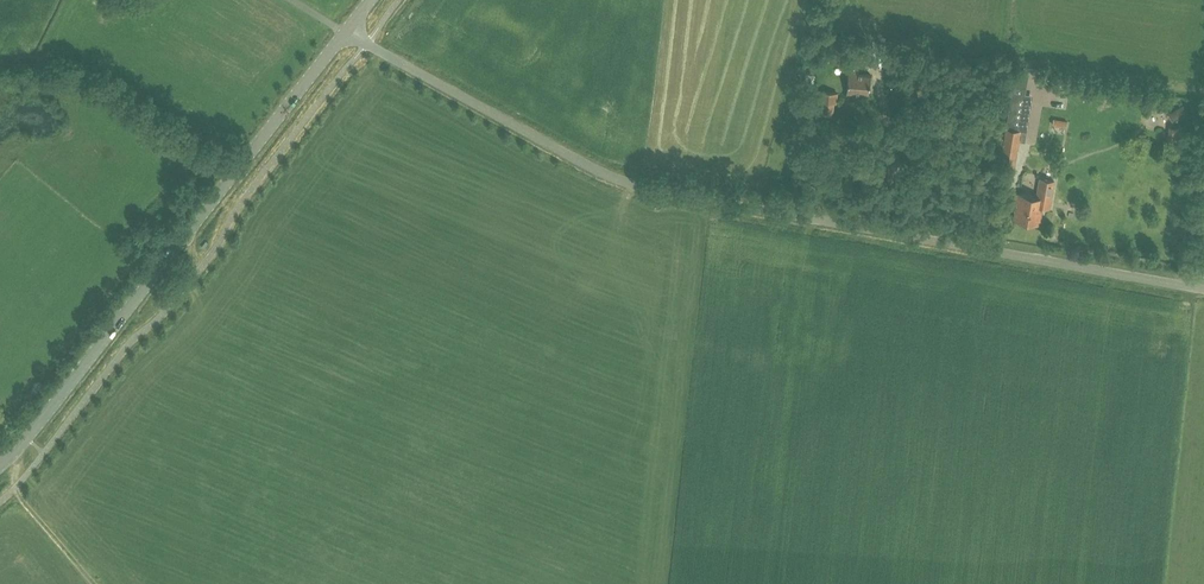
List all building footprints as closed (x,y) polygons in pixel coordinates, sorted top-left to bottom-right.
[(849,70),(849,71),(848,77),(847,77),(846,82),(848,83),(847,94),(856,95),(857,92),(870,93),(871,83),(872,82),(873,78),(871,77),(871,75),(860,74),(858,71),(849,70)] [(838,92),(821,91),(820,102),(822,102),(821,115),(833,117),(835,103),(837,103),(838,92)] [(1169,114),(1175,123),(1190,114),(1185,105),(1169,114)] [(1068,128),(1069,122),(1056,119),(1055,125),(1068,128)] [(1169,126),(1168,141),(1183,142),(1184,127),(1169,126)] [(999,170),(1000,170),(1015,172),(1017,156),(1020,141),(1021,130),(1008,128),(1006,127),(1001,153),(1002,153),(999,170)] [(1040,224),(1043,208),(1051,209),(1055,181),(1039,178),(1036,196),(1014,192),(1012,204),(1016,205),(1013,220),(1040,224)]
